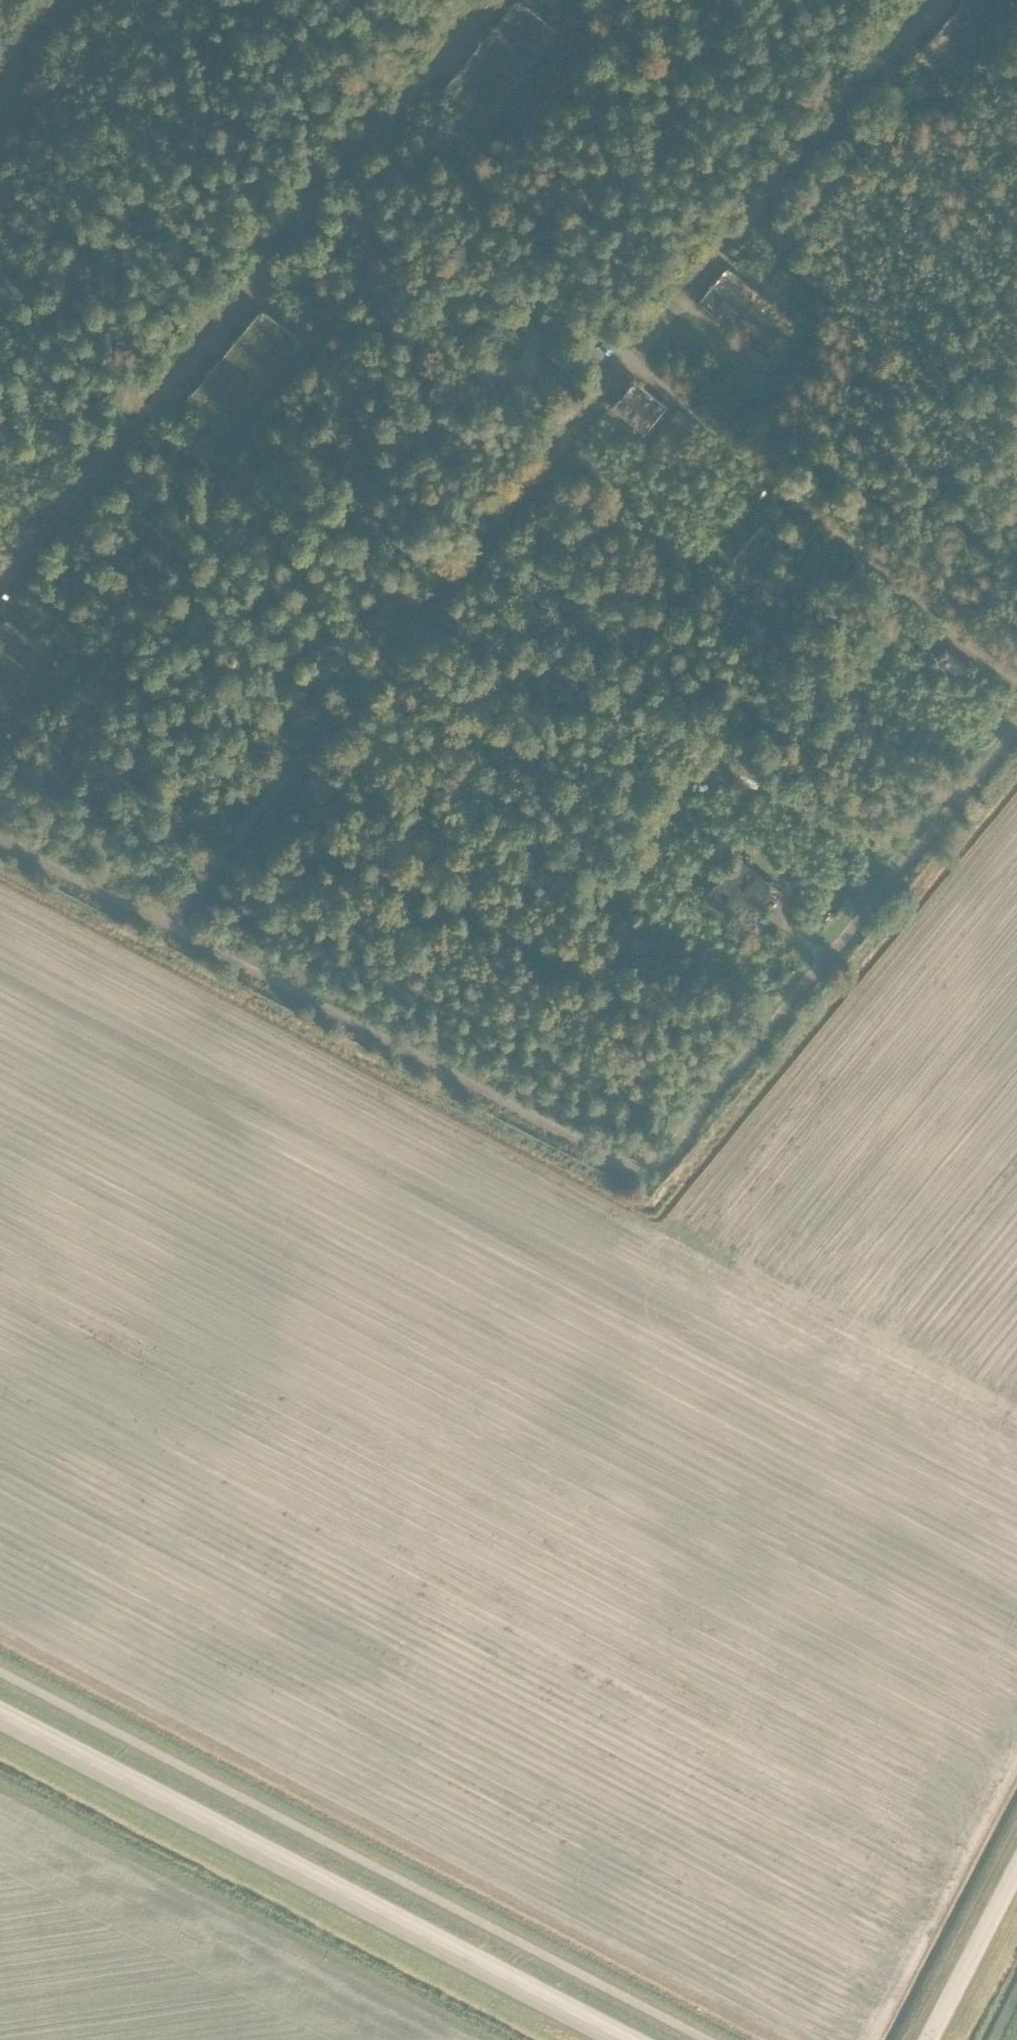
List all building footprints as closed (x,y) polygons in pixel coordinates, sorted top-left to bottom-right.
[(725,269),(695,304),(761,358),(790,322),(725,269)] [(300,344),(259,311),(182,406),(222,439),(300,344)] [(641,437),(664,409),(632,382),(609,410),(641,437)]
